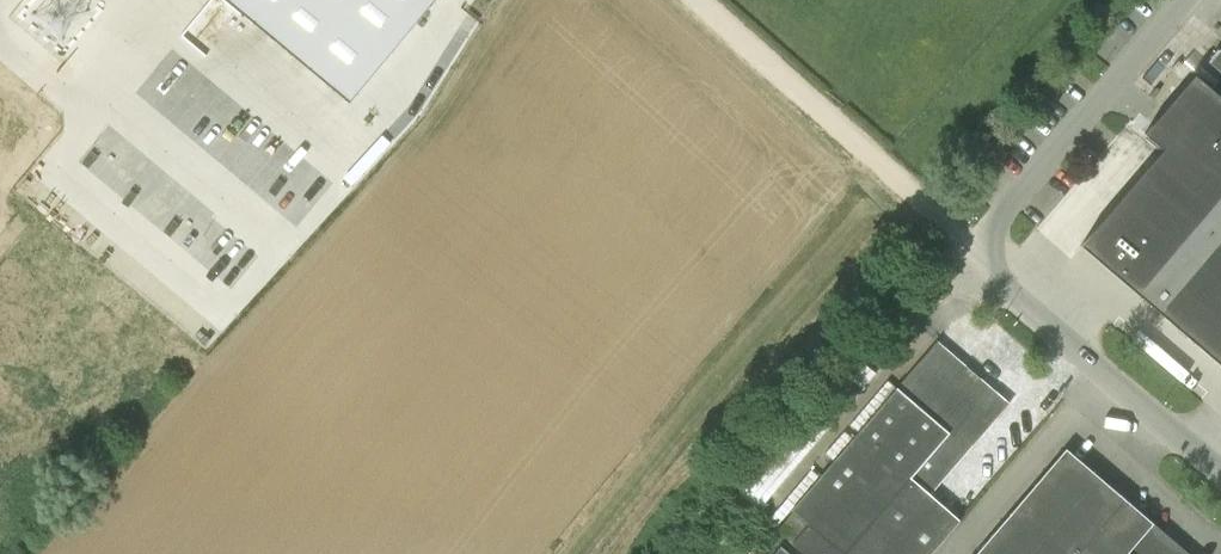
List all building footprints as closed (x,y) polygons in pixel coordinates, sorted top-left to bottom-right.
[(434,0),(152,0),(187,30),(318,139),(434,0)] [(1218,51),(1217,49),(1210,58),(1207,62),(1220,74),(1220,47),(1218,51)] [(1076,251),(1220,374),(1220,84),(1212,94),(1193,78),(1142,138),(1160,153),(1076,251)] [(931,494),(1009,404),(937,341),(791,511),(808,525),(792,544),(803,553),(932,553),(961,520),(931,494)] [(1065,449),(976,553),(1188,553),(1065,449)]
